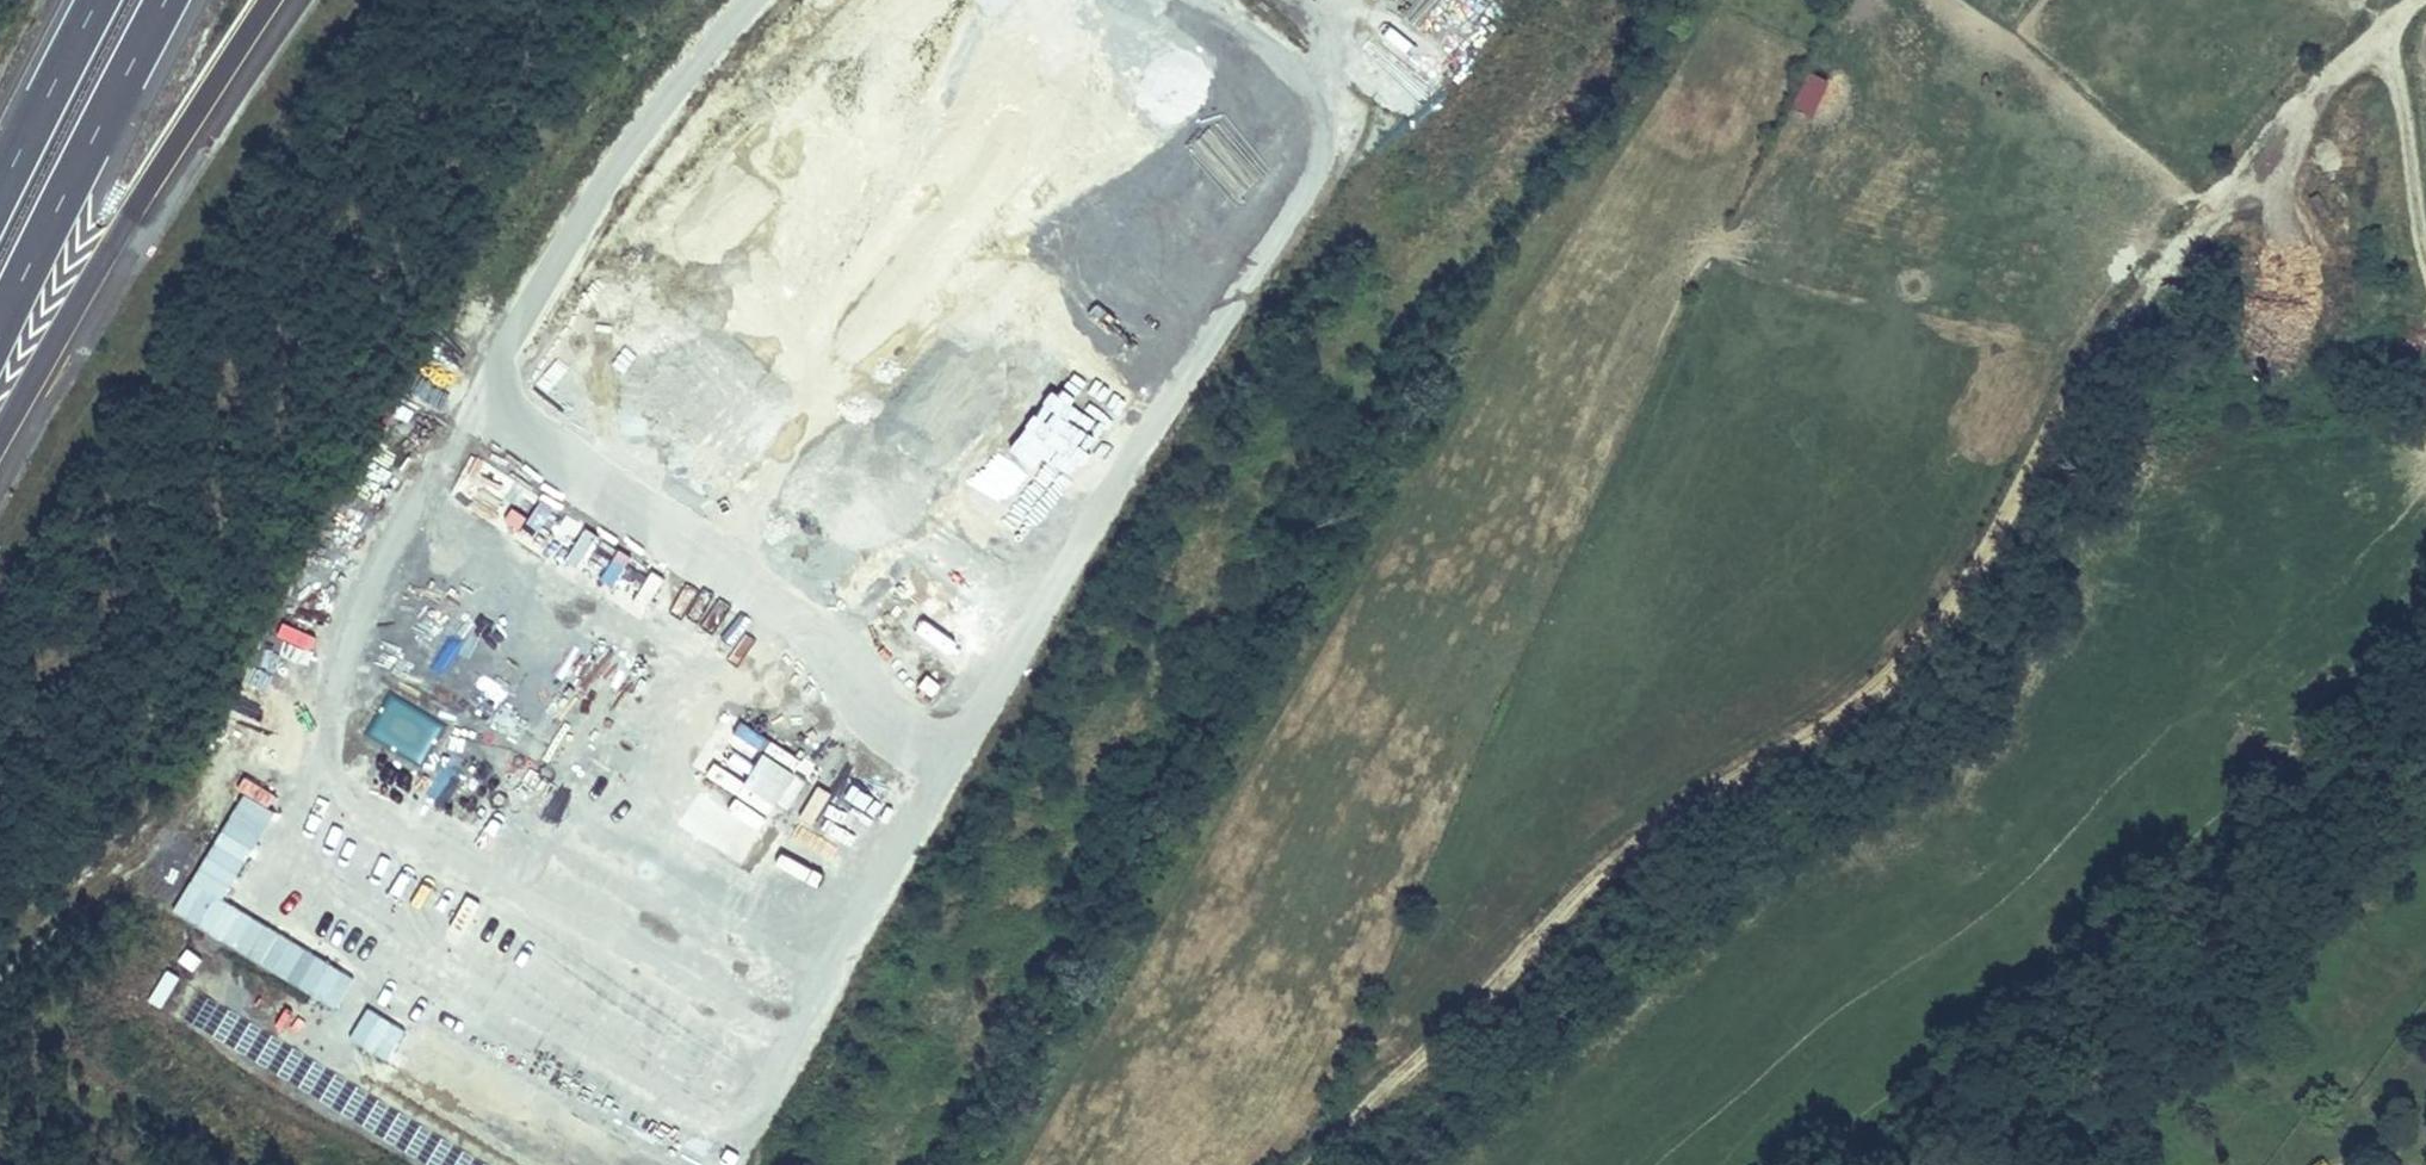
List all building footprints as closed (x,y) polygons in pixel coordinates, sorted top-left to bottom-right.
[(1792,104),(1814,114),(1830,76),(1808,67),(1792,104)]
